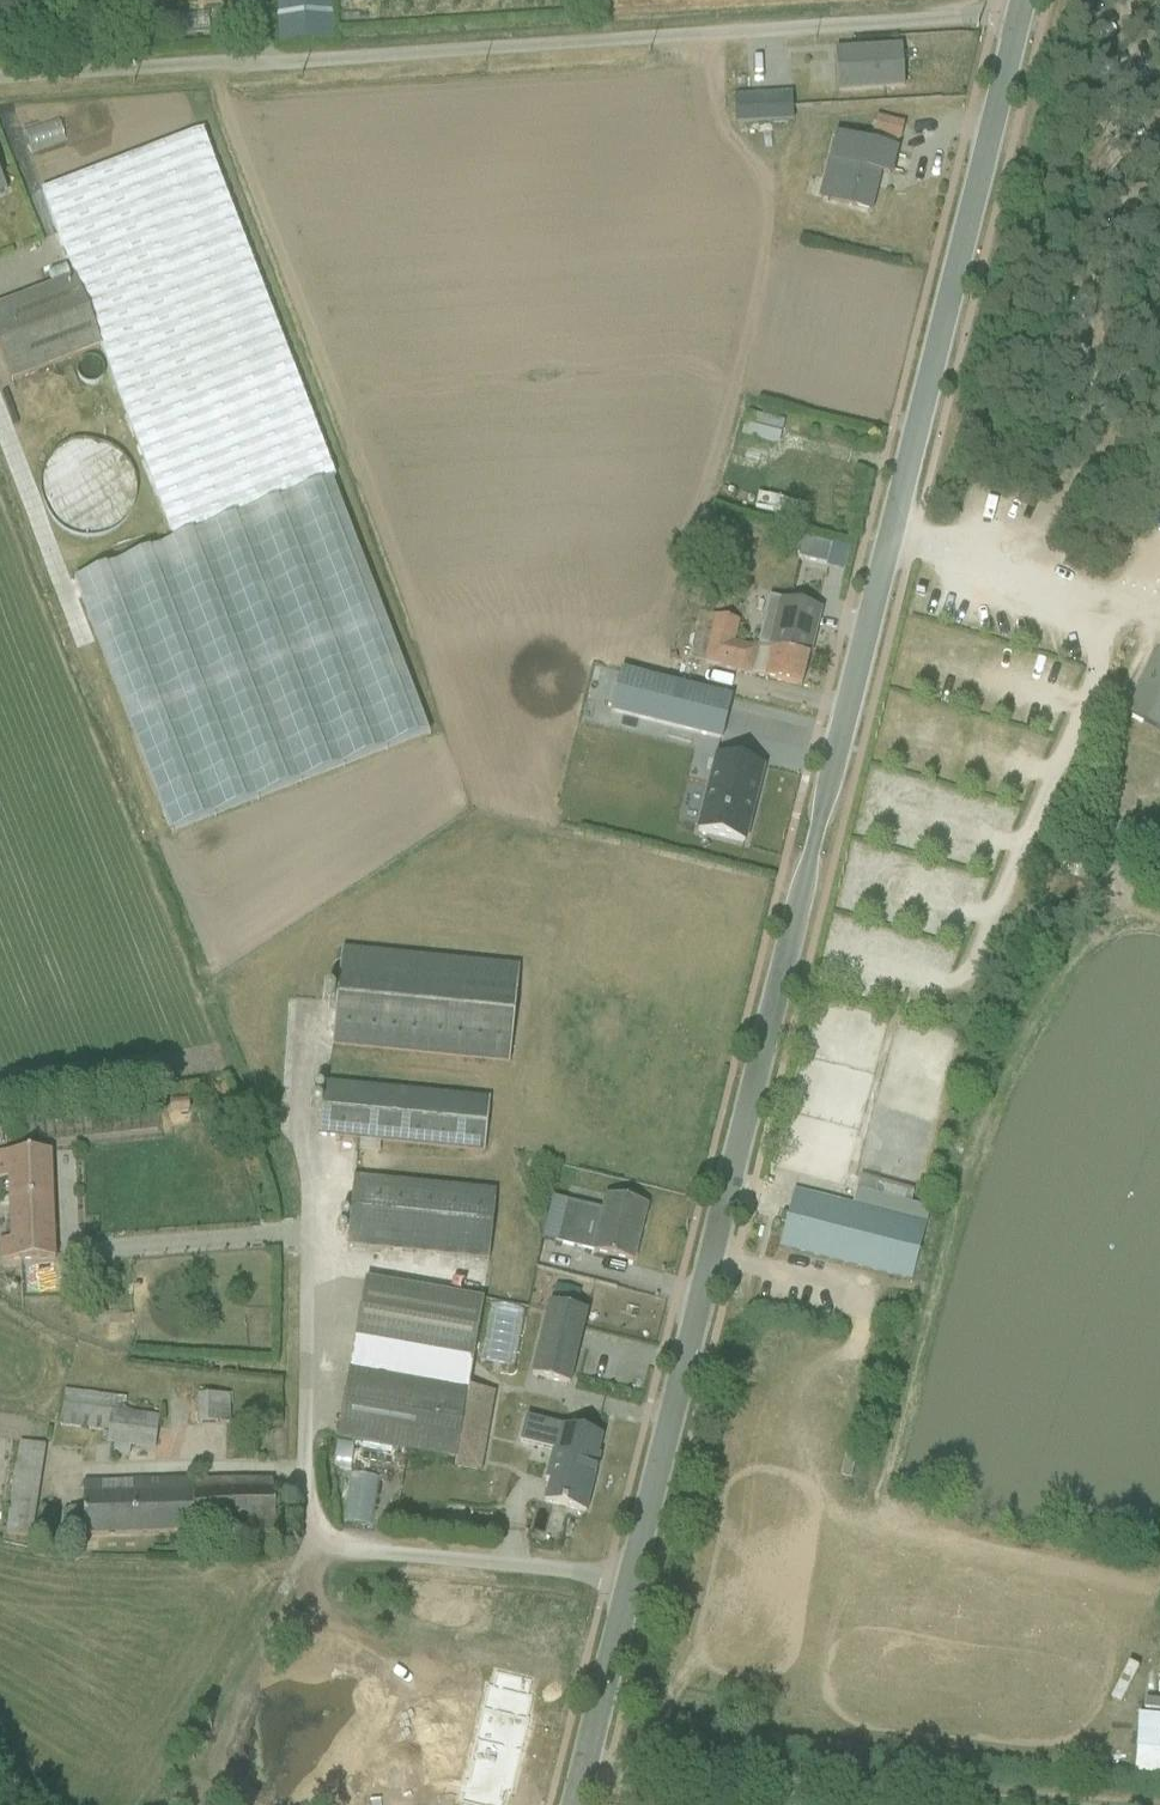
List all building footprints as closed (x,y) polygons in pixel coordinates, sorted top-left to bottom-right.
[(330,0),(278,0),(279,39),(331,37),(330,0)] [(837,100),(900,97),(897,45),(834,49),(837,100)] [(789,89),(730,89),(730,122),(790,122),(789,89)] [(884,120),(880,135),(908,142),(912,127),(884,120)] [(879,223),(896,152),(829,136),(813,207),(879,223)] [(175,833),(430,748),(226,139),(61,193),(180,549),(90,579),(175,833)] [(15,200),(0,164),(0,206),(15,200)] [(101,352),(70,276),(0,304),(0,348),(16,387),(101,352)] [(753,418),(749,443),(790,448),(793,424),(753,418)] [(763,514),(807,521),(809,505),(766,499),(763,514)] [(852,572),(856,552),(810,544),(807,564),(852,572)] [(753,647),(805,660),(817,610),(766,597),(753,647)] [(798,687),(805,660),(753,647),(731,642),(735,624),(697,615),(686,660),(798,687)] [(1155,647),(1121,717),(1159,736),(1159,650),(1155,647)] [(819,665),(815,690),(826,692),(831,667),(819,665)] [(741,702),(656,680),(645,720),(731,743),(741,702)] [(704,835),(755,849),(776,772),(725,759),(704,835)] [(514,955),(338,943),(331,1041),(507,1054),(514,955)] [(488,1088),(323,1076),(319,1133),(481,1147),(488,1088)] [(49,1260),(48,1152),(0,1153),(0,1260),(49,1260)] [(495,1180),(350,1170),(345,1239),(490,1249),(495,1180)] [(934,1205),(857,1183),(852,1199),(797,1183),(780,1245),(912,1282),(934,1205)] [(539,1246),(633,1269),(648,1209),(554,1186),(539,1246)] [(469,1384),(490,1298),(362,1267),(356,1295),(327,1288),(322,1308),(333,1310),(319,1365),(352,1373),(338,1432),(488,1468),(506,1393),(469,1384)] [(526,1377),(566,1388),(585,1314),(545,1303),(526,1377)] [(493,1312),(491,1339),(519,1340),(520,1314),(493,1312)] [(153,1450),(160,1416),(122,1410),(126,1394),(63,1390),(60,1418),(104,1423),(101,1441),(153,1450)] [(226,1390),(200,1390),(200,1418),(226,1419),(226,1390)] [(525,1498),(580,1510),(600,1422),(545,1409),(525,1498)] [(46,1444),(18,1440),(5,1527),(33,1531),(46,1444)] [(186,1543),(267,1541),(265,1480),(184,1482),(186,1543)] [(454,1788),(508,1803),(528,1729),(474,1715),(454,1788)] [(1136,1738),(1135,1766),(1159,1767),(1159,1739),(1136,1738)]
